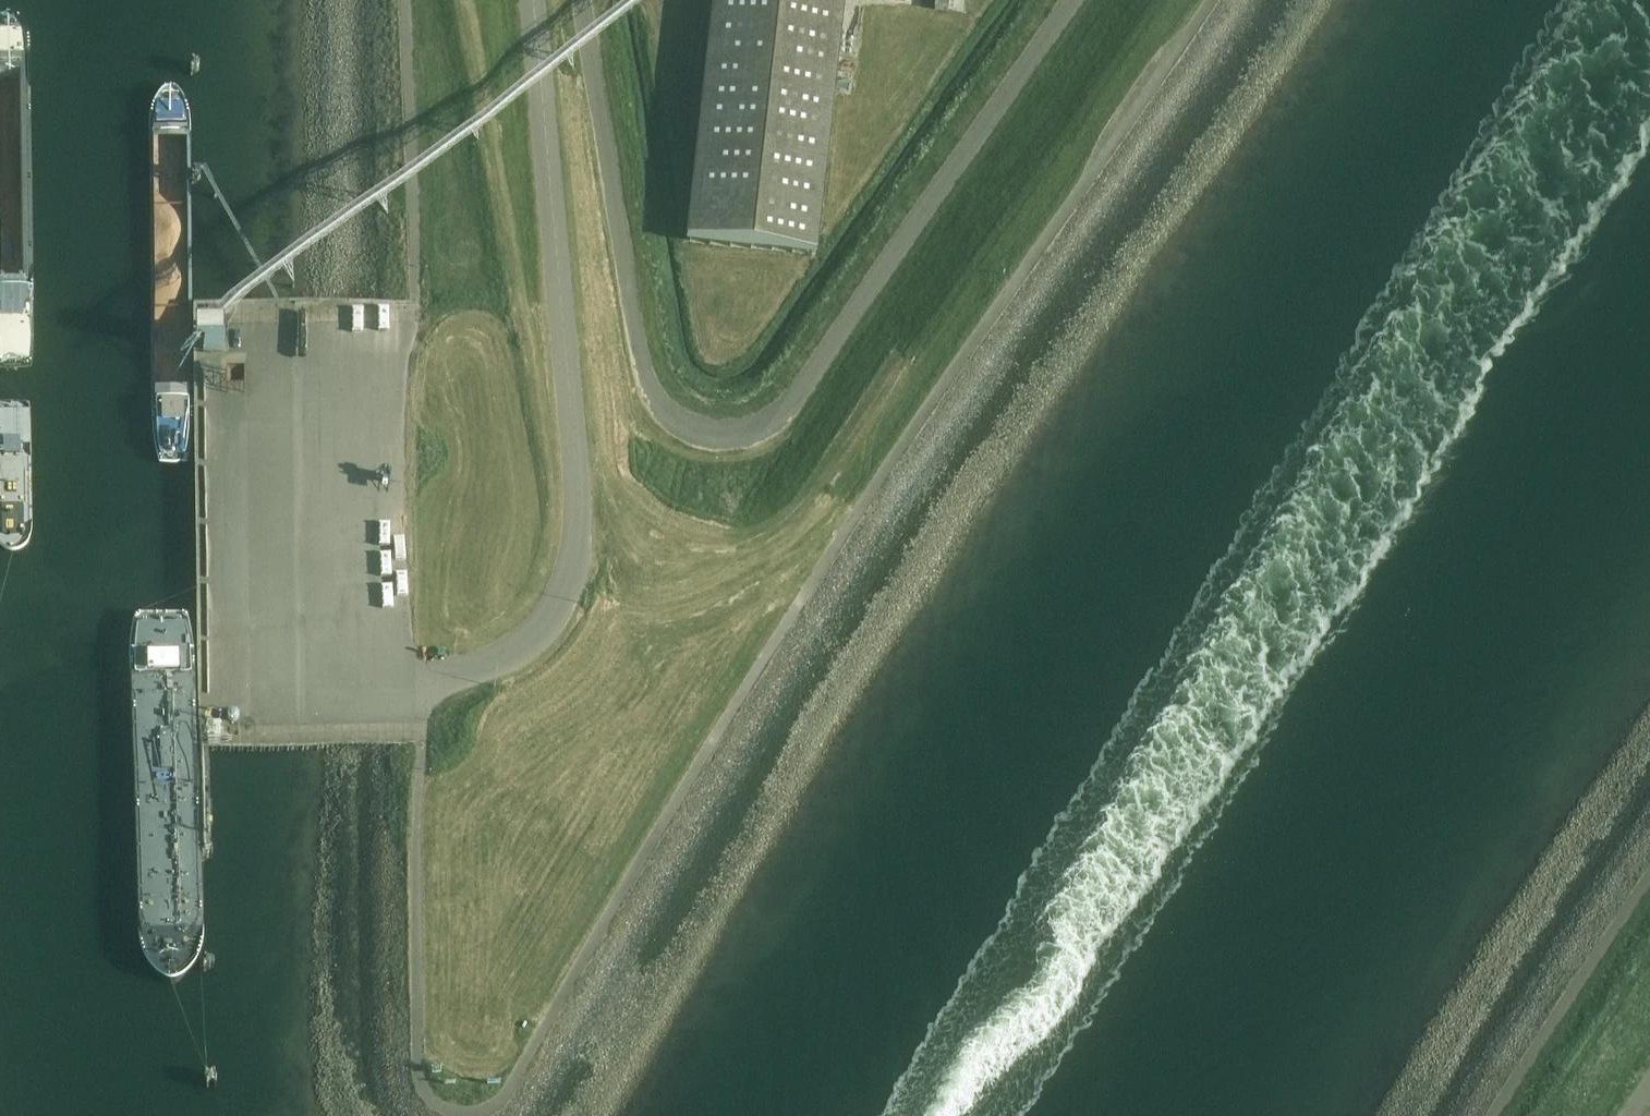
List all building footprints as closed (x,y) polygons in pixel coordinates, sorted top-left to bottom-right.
[(687,242),(815,256),(843,0),(713,0),(687,242)] [(934,10),(947,12),(949,0),(935,0),(934,10)] [(230,336),(203,336),(203,349),(230,349),(230,340),(230,336)]
